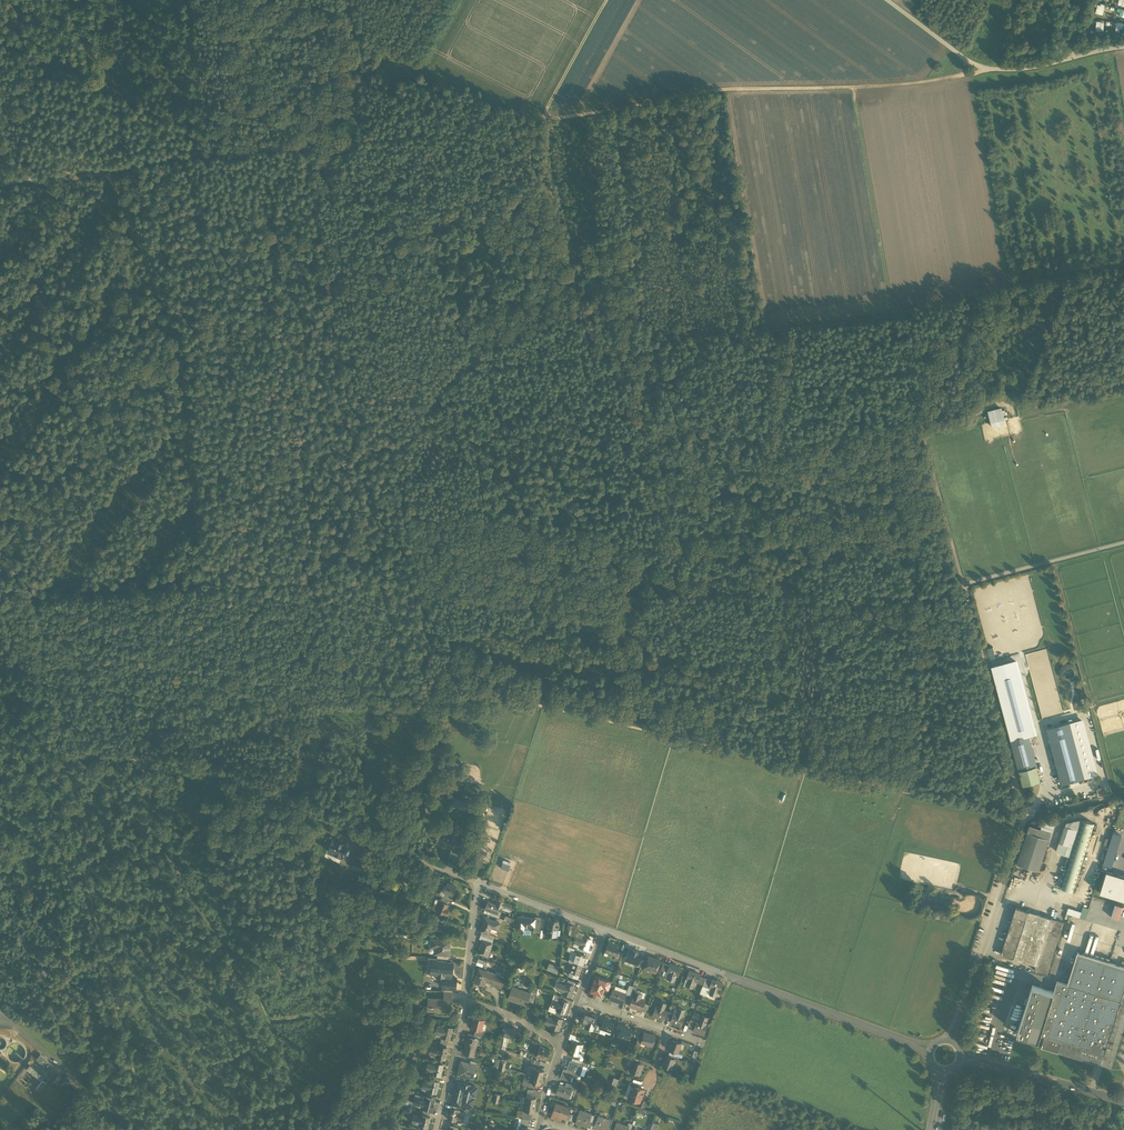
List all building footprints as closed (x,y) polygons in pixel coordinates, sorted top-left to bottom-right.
[(1101,5),(1098,4),(1096,13),(1103,15),(1105,5),(1101,4),(1101,5)] [(1120,32),(1120,29),(1123,29),(1123,23),(1116,23),(1116,32),(1120,32)] [(988,412),(992,427),(1005,424),(1002,408),(988,412)] [(993,647),(987,648),(990,659),(996,657),(993,647)] [(993,668),(996,681),(1020,674),(1016,661),(993,668)] [(1060,670),(1060,673),(1060,676),(1062,679),(1064,680),(1067,681),(1069,682),(1073,681),(1076,679),(1078,675),(1078,672),(1077,668),(1075,665),(1072,664),(1068,663),(1065,664),(1063,665),(1061,668),(1060,670)] [(1035,733),(1020,674),(996,681),(1012,739),(1028,735),(1035,733)] [(1096,774),(1082,720),(1049,729),(1063,783),(1096,774)] [(1036,767),(1028,735),(1012,739),(1020,771),(1036,767)] [(1020,771),(1024,784),(1040,780),(1036,767),(1020,771)] [(425,806),(434,807),(436,797),(427,796),(425,806)] [(454,805),(467,810),(468,805),(456,801),(454,805)] [(1061,888),(1073,892),(1095,823),(1082,819),(1061,888)] [(1059,843),(1073,847),(1081,820),(1066,822),(1059,843)] [(1042,821),(1041,829),(1051,832),(1055,823),(1055,822),(1042,821)] [(1029,825),(1027,832),(1049,839),(1051,832),(1041,829),(1029,825)] [(459,831),(458,830),(454,829),(453,828),(450,837),(446,835),(439,833),(436,842),(448,847),(448,845),(452,846),(452,848),(454,844),(459,831)] [(1039,871),(1049,839),(1027,832),(1017,864),(1039,871)] [(1122,834),(1113,832),(1103,864),(1112,867),(1122,834)] [(328,851),(337,855),(341,857),(346,846),(342,844),(342,843),(338,841),(337,842),(332,840),(328,851)] [(450,853),(459,857),(463,848),(454,844),(452,848),(450,853)] [(335,859),(336,857),(337,855),(328,851),(326,855),(335,859)] [(366,859),(358,855),(354,864),(361,868),(366,859)] [(1123,900),(1123,876),(1106,871),(1100,892),(1123,900)] [(426,888),(433,891),(436,884),(429,881),(426,888)] [(444,896),(451,899),(456,886),(447,882),(443,891),(446,892),(444,896)] [(395,899),(396,898),(398,893),(398,891),(400,887),(390,883),(389,886),(386,885),(385,888),(382,887),(380,892),(385,894),(386,892),(389,893),(387,896),(395,899)] [(927,904),(944,908),(947,895),(930,891),(927,904)] [(400,894),(398,893),(396,898),(404,901),(407,894),(401,892),(400,894)] [(436,911),(444,914),(447,908),(448,904),(446,903),(440,900),(438,905),(436,911)] [(485,909),(499,914),(502,906),(510,909),(512,905),(498,900),(496,904),(497,904),(497,905),(496,905),(487,902),(485,909)] [(1083,906),(1081,911),(1068,907),(1066,913),(1085,918),(1088,908),(1083,906)] [(1014,916),(1027,920),(1029,911),(1017,907),(1014,916)] [(1029,911),(1027,920),(1017,950),(1014,958),(1036,965),(1051,918),(1029,911)] [(516,929),(523,930),(523,925),(526,925),(526,926),(527,926),(527,925),(534,926),(535,918),(517,916),(516,929)] [(1014,916),(1005,946),(1017,950),(1027,920),(1014,916)] [(481,932),(488,934),(491,928),(491,926),(497,928),(499,923),(485,918),(480,931),(481,932)] [(1063,922),(1051,918),(1036,965),(1034,970),(1047,974),(1063,922)] [(547,934),(556,935),(557,929),(558,922),(553,921),(553,923),(548,922),(547,927),(547,934)] [(430,931),(441,933),(442,923),(431,922),(430,931)] [(591,939),(583,937),(583,939),(576,936),(574,942),(580,944),(580,947),(586,949),(587,949),(591,939)] [(437,954),(449,955),(450,940),(431,938),(430,946),(436,946),(435,953),(437,954)] [(478,953),(487,956),(492,943),(486,941),(483,940),(478,953)] [(610,954),(616,956),(617,951),(619,946),(609,942),(605,952),(610,954)] [(1014,958),(1017,950),(1005,946),(1002,954),(1014,958)] [(641,953),(629,948),(625,959),(626,959),(637,963),(639,959),(641,953)] [(571,977),(578,979),(586,956),(573,952),(570,950),(569,951),(568,956),(570,957),(569,962),(572,963),(569,974),(571,975),(571,977)] [(1083,954),(1109,961),(1110,958),(1084,950),(1083,954)] [(1068,984),(1121,1001),(1123,992),(1123,967),(1078,952),(1068,984)] [(651,971),(655,973),(660,960),(649,956),(647,961),(645,967),(651,969),(651,971)] [(435,975),(444,976),(450,977),(451,969),(452,969),(453,963),(433,961),(432,971),(431,971),(431,976),(435,976),(435,975)] [(546,970),(557,973),(559,965),(549,962),(546,970)] [(661,970),(667,972),(669,966),(663,964),(661,970)] [(667,979),(673,981),(675,975),(678,976),(680,968),(670,964),(669,966),(667,972),(670,973),(667,979)] [(493,985),(497,975),(479,968),(474,981),(481,984),(483,979),(493,983),(493,985)] [(686,986),(692,988),(694,982),(697,983),(699,976),(699,975),(689,971),(686,979),(688,980),(686,986)] [(504,978),(497,975),(493,985),(500,988),(504,978)] [(456,977),(450,977),(444,976),(442,986),(455,988),(456,977)] [(589,991),(601,996),(604,989),(604,987),(607,980),(606,983),(601,982),(602,978),(595,976),(589,991)] [(697,983),(703,985),(705,979),(699,976),(697,983)] [(711,981),(705,979),(703,985),(709,987),(711,981)] [(710,994),(715,996),(718,990),(720,991),(723,983),(712,979),(711,981),(709,987),(712,988),(710,994)] [(1045,1036),(1061,1041),(1058,1052),(1095,1064),(1096,1061),(1104,1064),(1103,1066),(1111,1069),(1123,1029),(1123,1026),(1123,1025),(1123,992),(1121,1001),(1068,984),(1057,980),(1054,991),(1040,1034),(1045,1036)] [(563,993),(570,996),(574,986),(572,986),(566,983),(565,986),(560,983),(557,989),(564,992),(563,993)] [(1038,1040),(1040,1034),(1054,991),(1033,984),(1017,1033),(1038,1040)] [(701,991),(710,994),(712,988),(709,987),(703,985),(701,991)] [(508,998),(526,1005),(528,1001),(530,995),(529,995),(521,992),(522,990),(513,987),(508,998)] [(609,999),(623,1004),(626,994),(627,993),(626,993),(613,988),(609,999)] [(447,1000),(452,1000),(452,991),(444,991),(443,999),(447,999),(447,1000)] [(528,1001),(533,1003),(536,994),(530,991),(529,995),(530,995),(528,1001)] [(629,1006),(641,1010),(644,1003),(645,1000),(639,997),(640,995),(634,993),(633,997),(629,1006)] [(432,1010),(449,1011),(449,1006),(447,1006),(447,1000),(447,999),(443,999),(428,998),(427,1005),(431,1005),(431,1006),(433,1007),(432,1010)] [(563,1012),(564,1013),(568,1003),(562,1000),(561,1000),(560,1002),(554,1000),(552,1006),(558,1008),(557,1010),(563,1012)] [(652,1015),(663,1019),(663,1017),(665,1011),(663,1010),(665,1003),(660,1001),(657,1008),(655,1007),(652,1015)] [(670,1021),(681,1025),(684,1017),(682,1016),(684,1010),(678,1008),(676,1015),(673,1014),(671,1020),(670,1021)] [(586,1028),(592,1030),(595,1024),(598,1016),(594,1014),(594,1016),(584,1013),(581,1022),(588,1024),(586,1028)] [(694,1030),(704,1034),(707,1026),(705,1025),(707,1018),(702,1016),(699,1023),(696,1022),(694,1028),(694,1030)] [(476,1028),(481,1030),(481,1029),(484,1020),(474,1017),(473,1020),(472,1020),(471,1024),(472,1024),(471,1027),(476,1028)] [(551,1027),(558,1029),(562,1019),(560,1019),(554,1017),(554,1019),(548,1017),(546,1023),(552,1025),(551,1027)] [(600,1028),(611,1032),(614,1024),(608,1022),(609,1020),(604,1018),(601,1026),(600,1028)] [(688,1026),(694,1028),(696,1022),(690,1020),(688,1026)] [(616,1039),(621,1041),(623,1035),(625,1036),(624,1038),(629,1039),(632,1031),(627,1029),(628,1027),(622,1025),(620,1031),(619,1032),(616,1039)] [(436,1032),(436,1033),(442,1034),(441,1037),(448,1038),(449,1039),(452,1028),(444,1026),(444,1028),(437,1026),(436,1032)] [(504,1035),(508,1036),(513,1037),(515,1028),(506,1026),(504,1034),(504,1035)] [(476,1028),(474,1035),(476,1035),(484,1037),(485,1030),(481,1029),(481,1030),(476,1028)] [(641,1042),(652,1046),(655,1037),(644,1033),(642,1037),(641,1042)] [(463,1054),(474,1056),(472,1055),(474,1048),(476,1048),(478,1039),(475,1038),(467,1037),(467,1036),(463,1054)] [(1058,1053),(1058,1052),(1061,1041),(1045,1036),(1041,1048),(1058,1053)] [(573,1054),(579,1056),(583,1044),(572,1040),(568,1052),(573,1054)] [(667,1049),(676,1052),(679,1043),(670,1040),(667,1049)] [(7,1049),(6,1053),(6,1057),(8,1061),(12,1063),(16,1064),(20,1063),(23,1060),(25,1056),(26,1052),(24,1048),(21,1045),(17,1044),(13,1044),(9,1046),(7,1049)] [(437,1056),(444,1058),(447,1047),(446,1047),(439,1045),(439,1047),(432,1046),(431,1052),(437,1053),(437,1056)] [(536,1056),(545,1059),(549,1049),(540,1046),(536,1056)] [(36,1059),(49,1070),(54,1065),(41,1054),(36,1059)] [(662,1066),(671,1069),(675,1059),(668,1057),(665,1056),(662,1066)] [(570,1060),(567,1069),(577,1073),(578,1074),(580,1074),(581,1070),(577,1068),(579,1064),(577,1063),(571,1061),(570,1060)] [(461,1061),(458,1074),(469,1077),(471,1071),(474,1072),(476,1065),(470,1063),(461,1061)] [(629,1071),(640,1074),(643,1064),(637,1062),(633,1061),(631,1067),(630,1067),(629,1071)] [(439,1075),(440,1076),(443,1065),(435,1063),(434,1065),(428,1063),(426,1069),(433,1071),(432,1073),(439,1075)] [(27,1069),(38,1078),(41,1074),(30,1065),(27,1069)] [(34,1068),(42,1074),(44,1071),(37,1065),(34,1068)] [(12,1077),(0,1068),(0,1090),(12,1077)] [(544,1070),(535,1068),(532,1074),(542,1077),(544,1070)] [(576,1078),(577,1073),(567,1069),(564,1068),(560,1077),(570,1081),(572,1076),(576,1078)] [(35,1077),(28,1071),(20,1080),(27,1086),(35,1077)] [(531,1085),(531,1082),(530,1081),(532,1074),(527,1073),(526,1072),(523,1083),(530,1086),(531,1085)] [(542,1077),(532,1074),(530,1081),(531,1082),(538,1084),(540,1084),(542,1077)] [(57,1081),(59,1084),(64,1079),(59,1075),(55,1079),(57,1081)] [(43,1080),(36,1088),(39,1090),(46,1083),(43,1080)] [(61,1085),(65,1089),(69,1084),(65,1080),(61,1085)] [(428,1090),(435,1092),(438,1082),(437,1082),(430,1080),(430,1083),(423,1081),(422,1087),(428,1088),(428,1090)] [(460,1098),(459,1103),(460,1103),(469,1105),(474,1086),(457,1082),(456,1087),(454,1086),(452,1093),(454,1093),(453,1096),(460,1098)] [(556,1094),(564,1096),(565,1095),(569,1096),(571,1090),(572,1089),(565,1087),(559,1085),(556,1094)] [(469,1105),(460,1103),(460,1104),(473,1107),(478,1087),(474,1086),(469,1105)] [(632,1086),(630,1092),(642,1096),(644,1090),(636,1087),(632,1086)] [(640,1102),(642,1096),(630,1092),(628,1098),(640,1102)] [(430,1109),(432,1110),(434,1099),(416,1094),(413,1102),(424,1105),(423,1108),(430,1109)] [(460,1098),(453,1096),(451,1104),(453,1104),(459,1106),(460,1104),(460,1103),(459,1103),(460,1098)] [(526,1096),(525,1103),(535,1104),(536,1097),(534,1097),(526,1096)] [(534,1111),(535,1104),(525,1103),(524,1110),(532,1111),(534,1111)] [(561,1121),(562,1117),(554,1114),(557,1104),(555,1103),(551,1117),(561,1121)] [(562,1117),(566,1118),(569,1108),(557,1104),(554,1114),(562,1117)] [(447,1118),(456,1120),(456,1118),(462,1120),(464,1113),(458,1112),(458,1109),(452,1107),(450,1107),(447,1118)] [(524,1110),(523,1117),(529,1118),(530,1119),(532,1111),(524,1110)] [(587,1125),(588,1125),(589,1121),(592,1114),(580,1110),(576,1121),(587,1125)] [(419,1125),(427,1127),(430,1116),(428,1116),(422,1114),(421,1116),(415,1115),(413,1121),(419,1122),(419,1125)] [(608,1127),(610,1120),(599,1116),(595,1128),(602,1129),(606,1129),(608,1127)] [(527,1126),(529,1118),(523,1117),(522,1117),(521,1125),(527,1126)]
